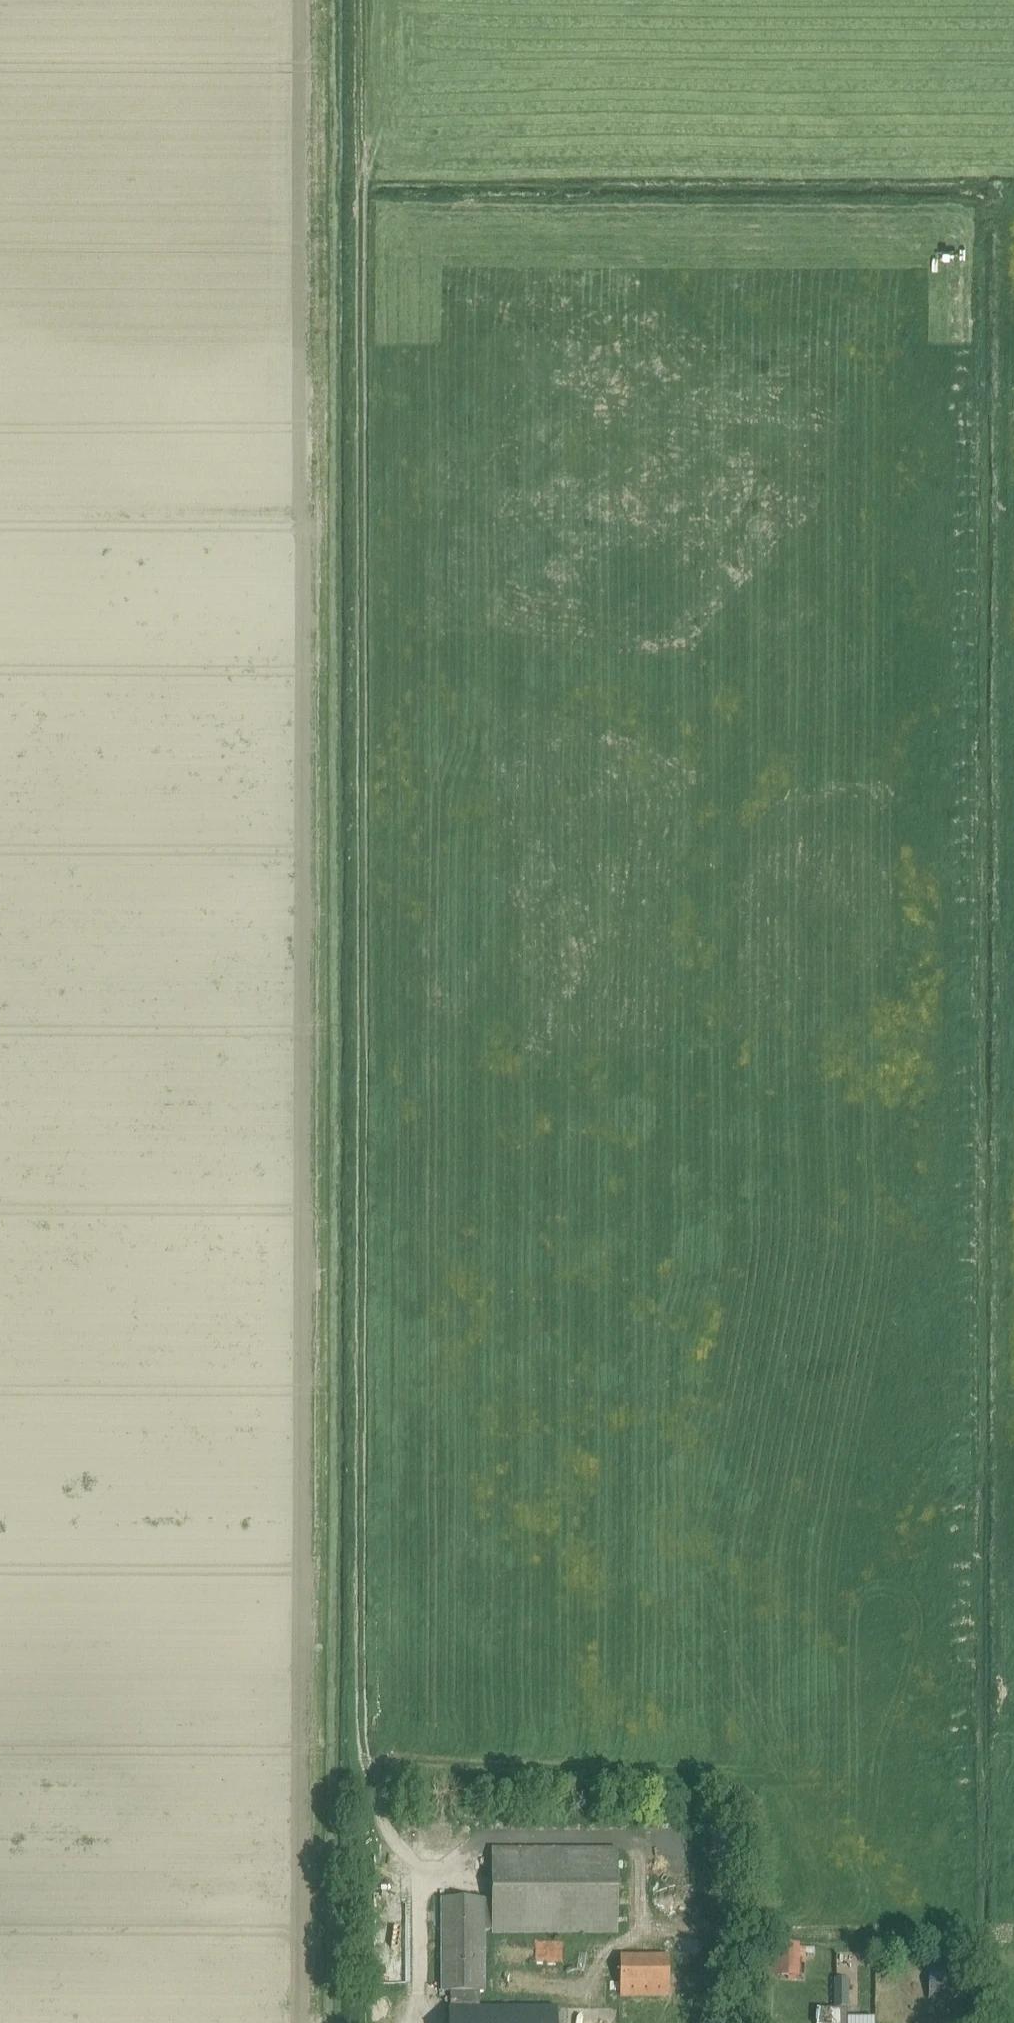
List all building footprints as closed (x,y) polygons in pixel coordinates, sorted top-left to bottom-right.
[(483,1901),(483,1932),(492,1932),(492,1935),(617,1935),(617,1850),(492,1849),(492,1901),(483,1901)] [(483,1901),(483,1900),(441,1900),(441,1993),(450,1993),(450,2008),(449,2008),(449,2022),(556,2022),(556,2009),(479,2008),(479,1993),(483,1993),(483,1932),(483,1901)] [(668,1998),(668,1958),(619,1957),(619,1997),(668,1998)] [(928,1972),(928,1996),(964,1996),(964,1972),(928,1972)] [(833,1981),(833,2009),(847,2009),(848,1981),(833,1981)] [(394,1994),(367,1994),(367,2022),(393,2022),(394,1994)] [(834,2012),(815,2012),(815,2022),(845,2022),(845,2012),(834,2012)]
